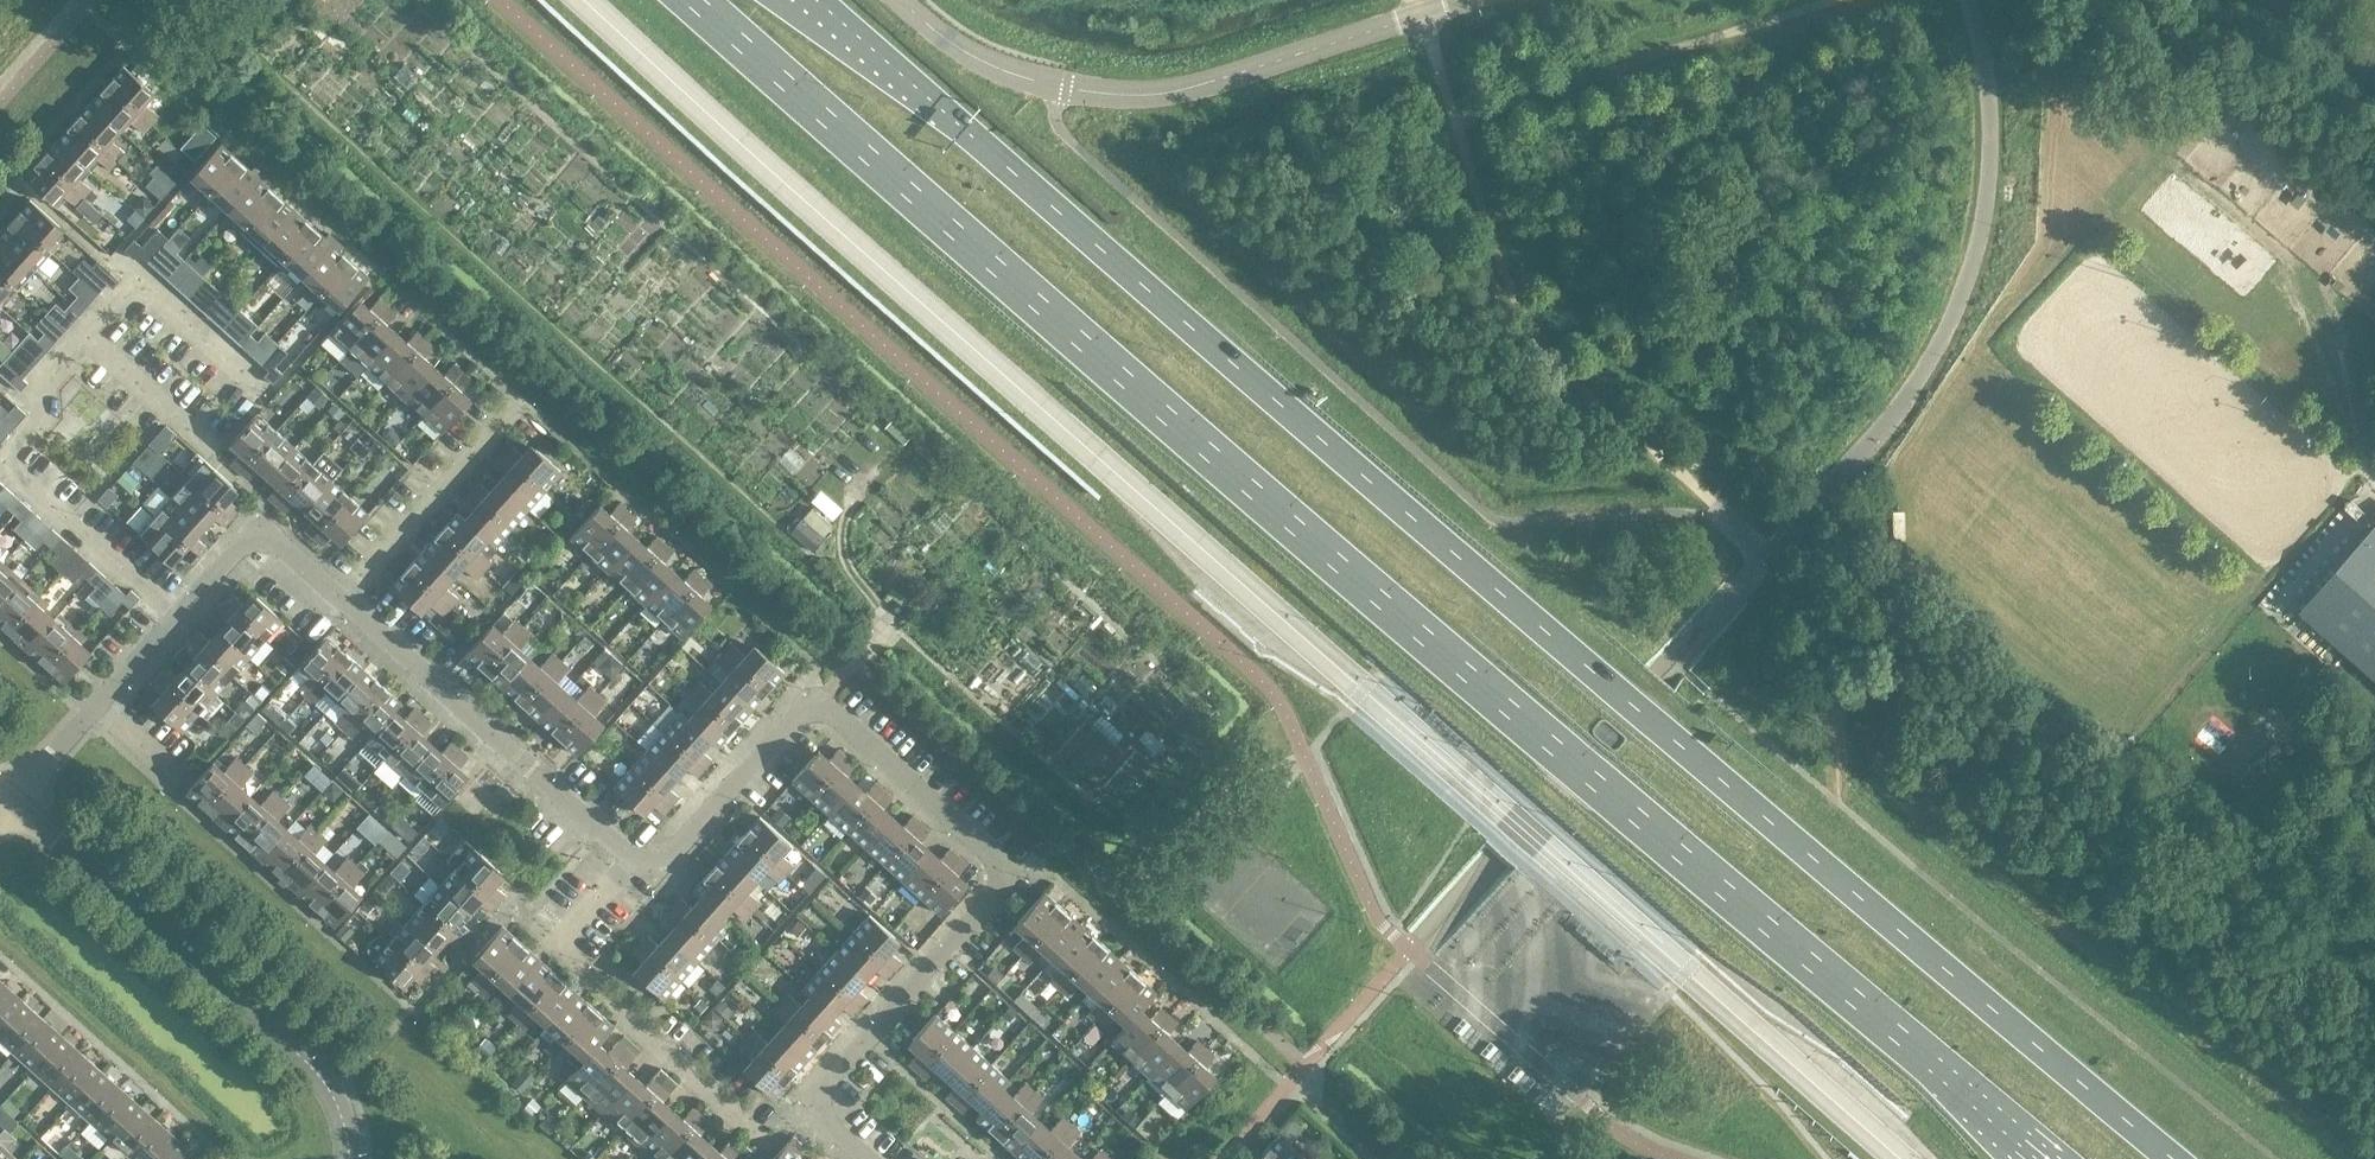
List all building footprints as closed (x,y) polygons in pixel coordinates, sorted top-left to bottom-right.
[(124,66),(107,85),(150,124),(158,115),(142,100),(151,90),(124,66)] [(150,124),(107,85),(91,103),(118,127),(127,117),(143,132),(150,124)] [(118,127),(91,103),(74,121),(117,160),(118,159),(125,152),(109,137),(118,127)] [(117,160),(74,121),(58,139),(85,164),(84,165),(91,171),(101,161),(110,169),(111,168),(123,179),(130,170),(118,159),(117,160)] [(85,164),(58,139),(41,158),(84,197),(92,189),(75,174),(84,165),(85,164)] [(221,143),(194,173),(204,182),(196,191),(206,199),(240,160),(221,143)] [(84,197),(41,158),(24,177),(51,201),(58,207),(66,197),(76,206),(84,197)] [(240,160),(206,199),(213,206),(221,198),(231,207),(262,172),(254,165),(250,170),(240,160)] [(163,197),(179,177),(161,162),(145,182),(163,197)] [(262,172),(231,207),(241,215),(233,224),(242,232),(277,193),(266,184),(270,179),(262,172)] [(277,193),(242,232),(251,239),(258,231),(268,240),(295,210),(277,193)] [(130,217),(139,224),(155,203),(146,196),(130,217)] [(60,226),(30,199),(13,218),(51,252),(60,243),(51,236),(60,226)] [(295,210),(268,240),(278,249),(271,257),(279,265),(314,226),(295,210)] [(13,218),(0,232),(0,239),(27,263),(36,253),(44,260),(51,252),(13,218)] [(314,226),(279,265),(298,282),(305,273),(332,243),(314,226)] [(142,246),(134,239),(125,250),(134,258),(138,252),(149,262),(166,243),(154,232),(142,246)] [(0,239),(0,272),(19,289),(26,280),(18,273),(27,263),(0,239)] [(166,243),(149,262),(167,278),(177,268),(169,261),(177,252),(166,243)] [(332,243),(305,273),(315,282),(308,291),(316,298),(350,259),(332,243)] [(350,259),(316,298),(325,306),(332,297),(342,306),(369,277),(350,259)] [(110,270),(109,271),(103,278),(89,265),(79,277),(98,294),(107,284),(113,289),(121,280),(110,270)] [(177,268),(167,278),(186,295),(203,275),(191,265),(184,274),(177,268)] [(0,272),(0,293),(2,290),(11,297),(19,289),(0,272)] [(203,275),(186,295),(204,311),(214,301),(206,294),(214,285),(203,275)] [(98,294),(79,277),(69,287),(78,296),(71,303),(82,312),(98,294)] [(356,303),(331,332),(350,349),(389,305),(380,297),(366,312),(356,303)] [(214,301),(204,311),(222,328),(240,309),(229,298),(221,307),(214,301)] [(82,312),(71,303),(65,310),(56,302),(46,313),(65,331),(82,312)] [(358,376),(368,365),(394,337),(383,327),(397,313),(389,305),(350,349),(340,360),(358,376)] [(240,309),(222,328),(241,344),(250,334),(243,327),(251,319),(240,309)] [(65,331),(46,313),(36,324),(44,333),(38,340),(49,349),(65,331)] [(394,337),(368,365),(386,382),(425,338),(417,331),(403,345),(394,337)] [(250,334),(241,344),(259,361),(276,342),(266,332),(258,340),(250,334)] [(425,338),(386,382),(405,398),(430,369),(420,361),(434,346),(425,338)] [(49,349),(38,340),(31,347),(23,339),(13,350),(32,368),(49,349)] [(276,342),(259,361),(269,370),(265,375),(273,383),(283,373),(276,366),(288,352),(276,342)] [(32,368),(13,350),(3,362),(17,374),(10,381),(21,391),(29,383),(24,378),(32,368)] [(430,369),(405,398),(423,414),(462,371),(454,364),(441,379),(430,369)] [(462,371),(423,414),(442,431),(468,403),(458,394),(471,379),(462,371)] [(16,404),(9,411),(0,403),(0,424),(9,433),(27,413),(16,404)] [(257,413),(234,439),(244,448),(231,463),(240,471),(276,430),(257,413)] [(0,424),(0,443),(9,433),(0,424)] [(177,447),(183,440),(166,424),(160,432),(177,447)] [(276,430),(240,471),(248,478),(261,464),(272,473),(295,447),(276,430)] [(514,444),(506,453),(546,489),(564,470),(538,447),(529,457),(514,444)] [(295,447),(272,473),(282,481),(268,496),(277,504),(313,463),(295,447)] [(546,489),(506,453),(499,460),(513,474),(504,484),(530,508),(546,489)] [(205,459),(198,454),(193,460),(199,466),(188,478),(232,517),(240,508),(225,495),(234,485),(205,459)] [(308,505),(332,480),(341,469),(334,462),(324,473),(313,463),(277,504),(285,511),(299,497),(308,505)] [(127,469),(117,480),(125,487),(134,476),(127,469)] [(232,517),(188,478),(172,497),(200,522),(209,512),(224,525),(232,517)] [(332,480),(308,505),(319,515),(305,529),(314,537),(350,496),(332,480)] [(530,508),(504,484),(495,494),(481,480),(472,489),(513,526),(530,508)] [(24,503),(6,486),(0,493),(0,514),(7,506),(15,514),(24,503)] [(513,526),(472,489),(465,497),(480,511),(470,521),(496,544),(513,526)] [(838,514),(844,503),(821,490),(815,501),(838,514)] [(350,496),(314,537),(322,545),(336,530),(346,539),(369,513),(350,496)] [(200,522),(172,497),(155,515),(199,554),(206,545),(192,532),(200,522)] [(606,517),(597,508),(571,536),(590,553),(629,510),(620,502),(606,517)] [(25,539),(43,519),(24,503),(15,514),(21,520),(14,528),(25,539)] [(814,548),(836,525),(815,505),(793,528),(814,548)] [(629,510),(590,553),(608,570),(634,541),(623,532),(637,517),(629,510)] [(496,544),(470,521),(459,511),(442,530),(485,569),(492,561),(476,546),(485,536),(495,545),(496,544)] [(199,554),(155,515),(138,534),(167,559),(176,549),(191,562),(199,554)] [(51,547),(61,536),(43,519),(25,539),(36,548),(44,540),(51,547)] [(2303,611),(2302,612),(2374,676),(2374,529),(2303,611)] [(485,569),(442,530),(425,548),(452,573),(461,563),(477,578),(485,569)] [(643,550),(634,541),(608,570),(626,586),(665,543),(657,535),(643,550)] [(62,572),(79,552),(61,536),(51,547),(58,553),(51,562),(62,572)] [(665,543),(626,586),(645,603),(670,574),(660,565),(674,551),(665,543)] [(452,573),(425,548),(409,567),(452,606),(459,598),(443,583),(452,573)] [(88,580),(98,569),(79,552),(62,572),(73,582),(81,573),(88,580)] [(0,567),(0,604),(15,588),(4,579),(12,570),(4,563),(0,567)] [(452,606),(409,567),(391,586),(418,610),(428,600),(444,615),(452,606)] [(88,595),(102,607),(110,615),(123,601),(130,608),(140,597),(131,589),(126,594),(98,569),(88,580),(96,586),(88,595)] [(680,583),(670,574),(645,603),(663,619),(702,576),(694,569),(680,583)] [(702,576),(663,619),(682,636),(708,608),(697,599),(711,584),(702,576)] [(15,588),(0,604),(0,624),(9,632),(41,596),(32,588),(25,597),(15,588)] [(282,620),(257,596),(248,606),(233,593),(225,602),(265,639),(282,620)] [(41,596),(9,632),(27,648),(51,621),(42,612),(49,603),(41,596)] [(265,639),(225,602),(218,610),(232,624),(223,634),(249,657),(265,639)] [(491,626),(466,654),(485,671),(524,627),(515,619),(501,635),(491,626)] [(62,630),(51,621),(27,648),(45,665),(77,629),(69,622),(62,630)] [(524,627),(485,671),(503,687),(528,660),(518,651),(532,635),(524,627)] [(77,629),(45,665),(64,682),(89,654),(79,645),(86,637),(77,629)] [(249,657),(223,634),(214,644),(200,630),(192,639),(232,675),(249,657)] [(346,653),(327,636),(303,663),(313,672),(298,688),(307,696),(346,653)] [(311,645),(303,638),(290,653),(298,660),(311,645)] [(232,675),(192,639),(184,647),(199,661),(190,670),(216,694),(232,675)] [(732,643),(724,652),(767,691),(784,672),(757,647),(748,657),(732,643)] [(767,691),(724,652),(717,660),(733,674),(724,684),(751,709),(767,691)] [(346,653),(307,696),(315,703),(330,687),(340,696),(364,669),(346,653)] [(528,660),(503,687),(522,704),(561,660),(552,653),(538,669),(528,660)] [(561,660),(522,704),(540,720),(564,693),(555,684),(569,668),(561,660)] [(216,694),(190,670),(181,681),(166,667),(159,675),(199,712),(216,694)] [(383,686),(364,669),(340,696),(350,705),(335,721),(344,729),(383,686)] [(199,712),(159,675),(151,684),(166,698),(157,708),(182,731),(199,712)] [(699,680),(691,688),(734,727),(751,709),(724,684),(715,694),(699,680)] [(401,702),(383,686),(344,729),(352,737),(367,720),(377,729),(391,713),(401,702)] [(564,693),(540,720),(558,736),(597,693),(589,686),(575,702),(564,693)] [(734,727),(691,688),(683,697),(700,711),(691,721),(706,736),(718,746),(734,727)] [(597,693),(558,736),(577,754),(602,726),(592,717),(606,701),(597,693)] [(401,722),(391,713),(377,729),(368,739),(386,756),(423,715),(414,707),(401,722)] [(1471,749),(1475,746),(1431,707),(1428,711),(1471,749)] [(681,712),(664,731),(705,767),(712,759),(698,746),(706,736),(691,721),(681,712)] [(423,715),(386,756),(405,772),(428,746),(418,738),(432,723),(423,715)] [(664,731),(648,749),(674,772),(682,763),(697,776),(705,767),(664,731)] [(438,756),(428,746),(405,772),(423,789),(460,748),(452,741),(438,756)] [(460,748),(423,789),(442,806),(465,780),(455,771),(469,756),(460,748)] [(826,763),(815,754),(793,780),(812,797),(848,757),(839,748),(826,763)] [(648,749),(631,767),(672,804),(679,796),(664,783),(674,772),(648,749)] [(193,774),(205,761),(193,750),(181,764),(193,774)] [(217,758),(187,791),(206,809),(245,765),(236,757),(227,767),(217,758)] [(848,757),(812,797),(830,813),(853,788),(843,779),(856,764),(848,757)] [(245,765),(206,809),(225,825),(249,798),(239,789),(253,772),(245,765)] [(631,767),(614,787),(640,810),(649,800),(664,813),(672,804),(631,767)] [(863,797),(853,788),(830,813),(848,830),(885,789),(876,782),(863,797)] [(885,789),(848,830),(867,846),(890,821),(880,812),(893,797),(885,789)] [(249,798),(225,825),(243,841),(282,798),(273,790),(259,807),(249,798)] [(282,798),(243,841),(261,858),(286,831),(276,822),(290,806),(282,798)] [(406,813),(394,819),(402,837),(415,831),(406,813)] [(900,830),(890,821),(867,846),(885,863),(922,822),(913,815),(900,830)] [(787,840),(760,816),(743,835),(786,874),(795,865),(778,850),(787,840)] [(922,822),(885,863),(904,879),(927,854),(917,845),(930,830),(922,822)] [(286,831),(261,858),(280,875),(319,831),(310,824),(296,840),(286,831)] [(319,831),(280,875),(298,891),(322,864),(313,855),(327,839),(319,831)] [(786,874),(743,835),(726,853),(754,878),(763,867),(779,882),(786,874)] [(474,848),(457,867),(498,903),(506,894),(491,881),(500,871),(474,848)] [(937,863),(927,854),(904,879),(922,896),(958,855),(950,848),(937,863)] [(754,878),(726,853),(710,872),(753,911),(761,902),(745,887),(754,878)] [(958,855),(922,896),(941,913),(964,887),(954,878),(967,863),(958,855)] [(322,864),(298,891),(316,908),(355,864),(347,857),(333,873),(322,864)] [(355,864),(316,908),(336,925),(360,898),(350,889),(364,872),(355,864)] [(498,903),(457,867),(441,885),(466,908),(476,898),(490,911),(498,903)] [(753,911),(710,872),(693,890),(705,901),(721,915),(730,905),(746,919),(753,911)] [(466,908),(441,885),(424,903),(465,940),(472,931),(458,918),(466,908)] [(1064,909),(1045,892),(1018,922),(1028,931),(1014,947),(1023,955),(1064,909)] [(721,915),(705,901),(696,911),(681,897),(673,906),(714,942),(731,923),(721,915)] [(465,940),(424,903),(407,922),(433,945),(442,935),(457,948),(465,940)] [(714,942),(673,906),(666,914),(680,928),(672,937),(698,960),(714,942)] [(1082,925),(1064,909),(1023,955),(1031,962),(1045,946),(1056,955),(1082,925)] [(870,914),(853,933),(893,970),(901,960),(886,947),(895,937),(870,914)] [(433,945),(407,922),(391,940),(432,976),(439,968),(424,955),(433,945)] [(337,933),(344,940),(351,932),(343,925),(337,933)] [(503,925),(476,955),(486,964),(471,981),(480,989),(522,943),(503,925)] [(1101,942),(1082,925),(1056,955),(1065,964),(1051,980),(1059,988),(1101,942)] [(853,933),(836,952),(862,975),(871,964),(886,978),(893,970),(853,933)] [(698,960),(672,937),(662,948),(648,934),(640,942),(681,979),(698,960)] [(432,976),(391,940),(390,941),(387,937),(380,935),(374,938),(370,942),(368,950),(370,955),(374,959),(400,982),(409,972),(424,985),(432,976)] [(681,979),(640,942),(632,951),(647,965),(638,975),(664,998),(681,979)] [(1119,958),(1101,942),(1059,988),(1068,996),(1082,979),(1092,988),(1119,958)] [(522,943),(480,989),(488,996),(503,980),(513,989),(540,959),(522,943)] [(836,952),(820,970),(860,1006),(868,998),(853,984),(862,975),(836,952)] [(1138,975),(1119,958),(1092,988),(1102,997),(1088,1014),(1096,1021),(1138,975)] [(540,959),(513,989),(523,998),(508,1014),(517,1022),(559,976),(540,959)] [(803,988),(813,997),(829,1011),(838,1001),(853,1015),(860,1006),(820,970),(803,988)] [(1156,992),(1138,975),(1096,1021),(1105,1029),(1119,1013),(1129,1022),(1137,1013),(1156,992)] [(559,976),(517,1022),(526,1029),(540,1013),(550,1022),(577,992),(559,976)] [(0,990),(0,1028),(24,1001),(5,984),(0,990)] [(577,992),(550,1022),(560,1031),(545,1047),(554,1055),(596,1009),(577,992)] [(788,993),(780,1001),(823,1040),(840,1021),(829,1011),(813,997),(804,1007),(788,993)] [(0,1028),(0,1039),(14,1051),(43,1019),(24,1001),(0,1028)] [(823,1040),(780,1001),(772,1010),(789,1024),(780,1034),(807,1058),(823,1040)] [(1147,1022),(1137,1013),(1129,1022),(1112,1041),(1130,1058),(1169,1014),(1161,1007),(1147,1022)] [(596,1009),(554,1055),(563,1063),(577,1046),(587,1055),(595,1046),(614,1025),(596,1009)] [(936,1014),(913,1039),(922,1048),(909,1063),(918,1071),(955,1031),(936,1014)] [(1169,1014),(1130,1058),(1148,1074),(1174,1046),(1164,1037),(1178,1022),(1169,1014)] [(43,1019),(14,1051),(33,1068),(62,1036),(43,1019)] [(754,1030),(747,1038),(790,1076),(807,1058),(780,1034),(770,1044),(754,1030)] [(955,1031),(918,1071),(926,1078),(940,1064),(950,1073),(973,1047),(955,1031)] [(62,1036),(33,1068),(52,1086),(82,1053),(62,1036)] [(790,1076),(747,1038),(739,1047),(755,1061),(746,1071),(773,1096),(790,1076)] [(587,1055),(566,1079),(584,1096),(627,1048),(619,1040),(605,1055),(595,1046),(587,1055)] [(1184,1055),(1174,1046),(1148,1074),(1167,1091),(1206,1047),(1198,1040),(1184,1055)] [(973,1047),(950,1073),(960,1082),(946,1096),(955,1104),(992,1064),(973,1047)] [(1206,1047),(1167,1091),(1186,1108),(1212,1079),(1201,1070),(1215,1056),(1206,1047)] [(627,1048),(584,1096),(603,1112),(632,1080),(622,1071),(636,1056),(627,1048)] [(82,1053),(52,1086),(72,1103),(101,1070),(82,1053)] [(992,1064),(955,1104),(963,1112),(977,1097),(987,1106),(1001,1090),(1010,1080),(992,1064)] [(101,1070),(72,1103),(91,1120),(120,1088),(101,1070)] [(632,1080),(603,1112),(621,1129),(664,1081),(656,1074),(642,1089),(632,1080)] [(664,1081),(621,1129),(640,1146),(669,1113),(659,1104),(673,1089),(664,1081)] [(1001,1090),(987,1106),(977,1117),(995,1134),(1034,1090),(1026,1083),(1011,1099),(1001,1090)] [(120,1088),(91,1120),(110,1137),(139,1105),(120,1088)] [(1034,1090),(995,1134),(1014,1150),(1038,1123),(1028,1114),(1043,1098),(1034,1090)] [(0,1105),(0,1119),(12,1128),(20,1117),(1,1103),(0,1105)] [(139,1105),(110,1137),(129,1154),(158,1122),(139,1105)] [(640,1146),(655,1158),(661,1158),(701,1115),(693,1107),(679,1122),(669,1113),(640,1146)] [(661,1158),(695,1158),(706,1146),(696,1137),(710,1122),(701,1115),(661,1158)] [(1014,1150),(1023,1158),(1039,1158),(1071,1124),(1063,1116),(1048,1132),(1038,1123),(1014,1150)] [(129,1154),(134,1158),(159,1158),(177,1139),(158,1122),(129,1154)] [(42,1135),(67,1158),(88,1158),(52,1124),(42,1135)] [(1039,1158),(1072,1158),(1075,1156),(1065,1148),(1080,1131),(1071,1124),(1039,1158)] [(11,1133),(5,1127),(0,1133),(0,1145),(11,1133)] [(0,1145),(0,1158),(17,1158),(6,1149),(17,1138),(11,1133),(0,1145)] [(1262,1153),(1268,1158),(1306,1158),(1279,1134),(1262,1153)] [(159,1158),(195,1158),(197,1157),(177,1139),(159,1158)] [(695,1158),(728,1158),(738,1148),(730,1140),(717,1155),(706,1146),(695,1158)] [(786,1145),(773,1158),(802,1158),(786,1145)] [(728,1158),(744,1158),(747,1156),(738,1148),(728,1158)] [(1108,1157),(1100,1149),(1091,1158),(1106,1158),(1108,1157)]
